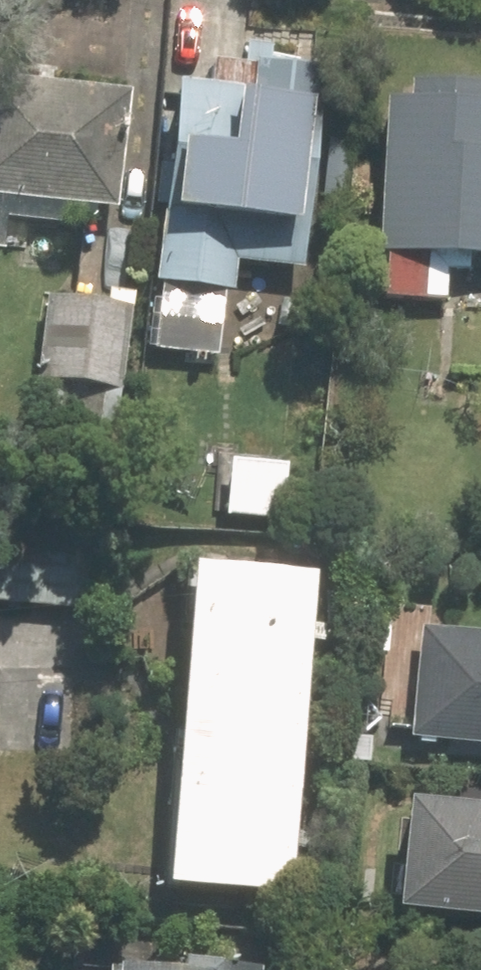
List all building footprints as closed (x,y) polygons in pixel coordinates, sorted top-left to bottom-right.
[(273,71),(274,52),(251,50),(249,71),(217,67),(215,92),(184,89),(165,285),(169,285),(163,352),(218,357),(225,291),(237,293),(240,264),(304,270),(321,75),(273,71)] [(131,94),(0,81),(0,221),(0,219),(80,228),(104,207),(119,209),(131,94)] [(414,84),(412,106),(392,104),(382,252),(391,254),(388,298),(447,302),(450,258),(480,260),(480,89),(414,84)] [(126,388),(134,295),(109,293),(108,306),(46,301),(39,379),(48,381),(45,418),(117,425),(120,387),(126,388)] [(282,461),(226,458),(224,516),(280,518),(282,461)] [(120,616),(128,533),(0,521),(0,604),(120,616)] [(287,900),(312,578),(192,568),(169,891),(287,900)] [(414,740),(480,745),(480,639),(422,635),(414,740)] [(397,907),(480,915),(480,807),(407,800),(397,907)]
